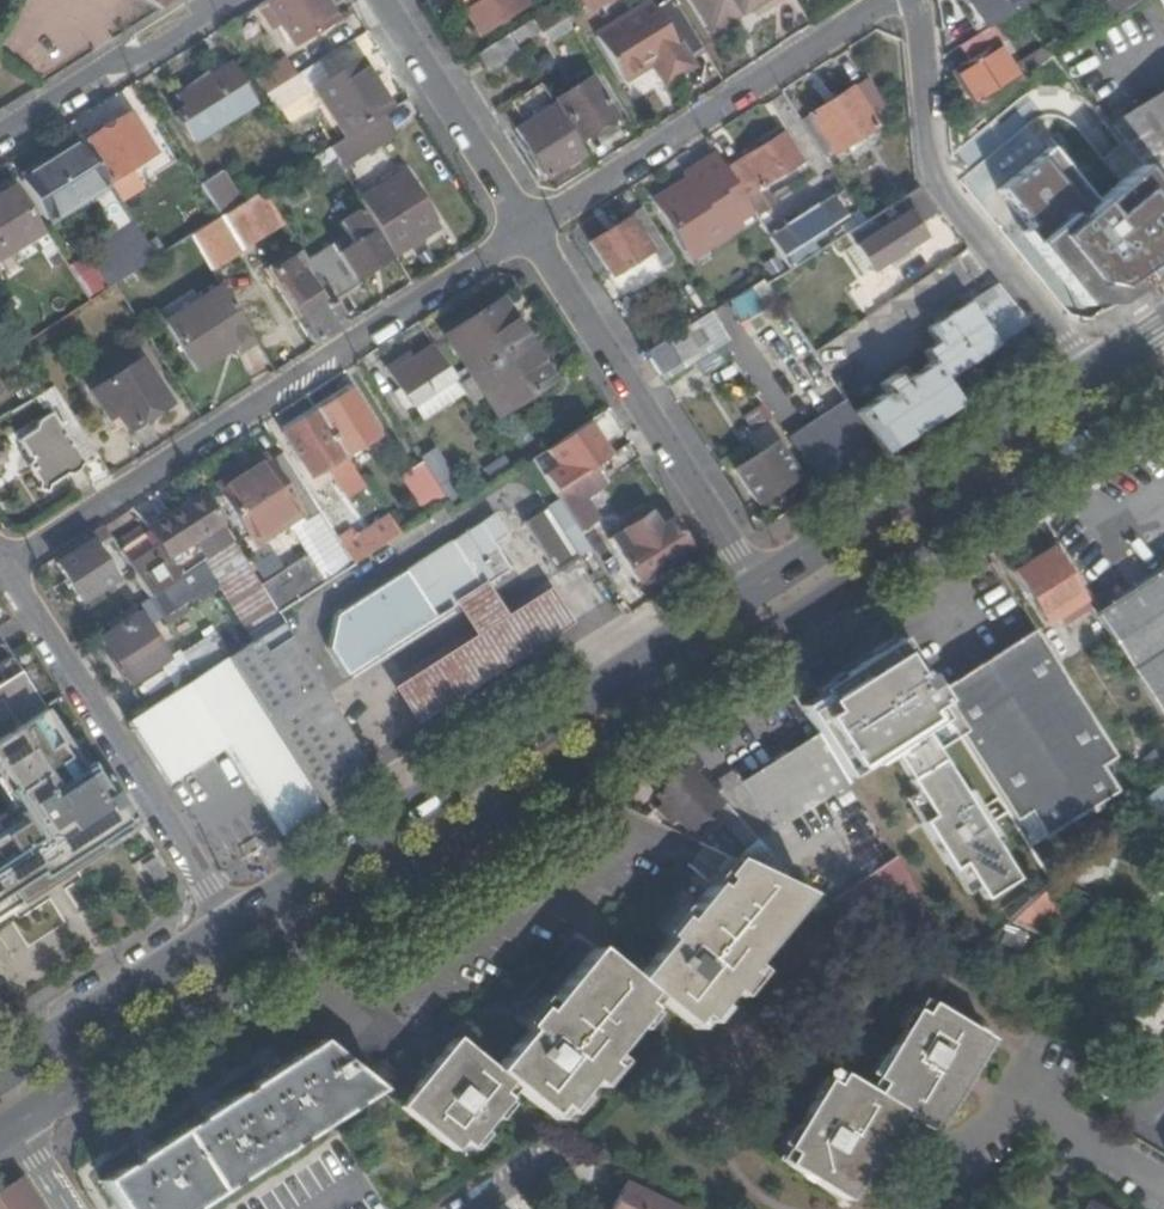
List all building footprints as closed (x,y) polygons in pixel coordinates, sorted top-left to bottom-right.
[(159,12),(177,0),(141,0),(159,12)] [(265,4),(293,47),(332,22),(318,0),(272,0),(265,4)] [(525,3),(523,0),(474,0),(475,1),(461,10),(477,35),(525,3)] [(557,6),(566,20),(569,24),(587,13),(579,0),(567,0),(557,6)] [(587,13),(608,0),(579,0),(587,13)] [(710,36),(740,18),(738,14),(749,7),(756,19),(789,0),(688,0),(710,36)] [(977,12),(987,27),(990,31),(1015,14),(1031,4),(1029,0),(969,0),(977,12)] [(1105,1),(1106,3),(1116,18),(1143,0),(1107,0),(1105,1)] [(1106,3),(1091,14),(1100,28),(1116,18),(1106,3)] [(695,70),(691,62),(703,54),(685,24),(673,4),(658,14),(651,4),(594,38),(624,85),(647,70),(661,91),(695,70)] [(557,6),(556,7),(530,23),(540,37),(545,33),(566,20),(557,6)] [(977,12),(968,17),(979,33),(987,27),(977,12)] [(569,24),(566,20),(545,33),(554,48),(575,35),(569,24)] [(540,37),(530,23),(508,37),(517,52),(540,37)] [(969,66),(957,74),(979,108),(1002,92),(1017,82),(985,34),(958,51),(969,66)] [(517,52),(508,37),(477,58),(489,76),(520,56),(517,52)] [(1022,76),(1053,59),(1045,44),(1014,61),(1022,76)] [(284,60),(254,80),(265,97),(293,79),(295,77),(284,60)] [(386,107),(358,63),(323,86),(351,130),(386,107)] [(208,80),(178,99),(190,118),(201,135),(250,104),(227,68),(208,80)] [(295,77),(293,79),(303,94),(319,83),(309,69),(295,77)] [(204,74),(168,97),(184,122),(190,118),(178,99),(208,80),(204,74)] [(303,94),(293,79),(265,97),(276,113),(303,94)] [(581,142),(616,120),(591,82),(557,104),(581,142)] [(868,84),(852,93),(870,121),(886,110),(868,84)] [(523,127),(516,132),(529,153),(543,174),(549,182),(586,159),(540,86),(510,106),(523,127)] [(1019,180),(1043,213),(1021,227),(1003,240),(1024,266),(1046,247),(1053,256),(1071,244),(1089,272),(1095,280),(1112,305),(1135,289),(1153,278),(1133,254),(1112,228),(1100,236),(1085,216),(1095,207),(1087,198),(1051,152),(1002,92),(979,108),(948,128),(949,134),(961,150),(979,136),(1016,183),(1019,180)] [(1114,138),(1151,183),(1163,199),(1163,92),(1108,129),(1114,138)] [(852,93),(811,120),(833,155),(874,128),(870,121),(852,93)] [(82,116),(91,133),(129,111),(120,95),(82,116)] [(417,113),(408,100),(329,151),(334,159),(343,175),(395,141),(386,126),(403,116),(406,120),(417,113)] [(127,119),(83,147),(109,188),(120,181),(122,184),(128,181),(126,177),(134,171),(137,175),(144,171),(142,168),(153,160),(127,119)] [(811,120),(802,126),(825,160),(833,155),(811,120)] [(733,166),(718,144),(711,149),(725,170),(729,168),(760,215),(771,208),(760,190),(785,174),(790,181),(803,173),(799,165),(801,164),(783,135),(733,166)] [(979,136),(961,150),(1021,227),(1043,213),(1019,180),(1016,183),(979,136)] [(1114,138),(1095,152),(1115,177),(1132,197),(1151,183),(1114,138)] [(22,185),(46,222),(74,204),(90,194),(93,204),(107,244),(85,257),(107,291),(113,287),(155,260),(147,248),(146,246),(109,188),(83,147),(22,185)] [(334,159),(329,151),(308,164),(305,166),(310,174),(334,159)] [(529,153),(523,157),(537,178),(543,174),(529,153)] [(221,173),(199,186),(220,219),(242,205),(221,173)] [(379,192),(389,208),(371,220),(393,257),(436,230),(403,177),(379,192)] [(1087,198),(1095,207),(1112,228),(1133,254),(1151,240),(1123,204),(1132,197),(1115,177),(1087,198)] [(1123,204),(1151,240),(1163,257),(1163,199),(1151,183),(1132,197),(1123,204)] [(933,208),(918,190),(845,239),(870,276),(886,265),(906,253),(923,241),(912,223),(933,208)] [(39,234),(13,192),(0,200),(0,259),(39,234)] [(242,205),(220,219),(198,233),(185,241),(206,275),(261,240),(256,231),(278,217),(263,194),(262,192),(261,193),(242,205)] [(379,192),(360,203),(371,220),(389,208),(379,192)] [(93,204),(90,194),(74,204),(80,213),(93,204)] [(848,220),(836,200),(772,241),(793,273),(814,259),(810,252),(829,239),(826,234),(848,220)] [(750,207),(702,238),(741,298),(768,281),(772,286),(793,273),(772,241),(750,207)] [(1095,207),(1085,216),(1100,236),(1112,228),(1095,207)] [(651,254),(662,270),(674,261),(643,213),(591,245),(612,277),(651,254)] [(330,247),(306,261),(333,305),(357,289),(353,283),(387,261),(358,214),(338,225),(345,237),(351,245),(335,255),(330,247)] [(155,260),(155,261),(185,241),(198,233),(190,220),(147,248),(155,260)] [(345,237),(330,247),(335,255),(351,245),(345,237)] [(1133,254),(1153,278),(1163,272),(1163,257),(1151,240),(1133,254)] [(906,253),(886,265),(891,274),(911,261),(906,253)] [(298,267),(293,260),(271,275),(314,344),(343,325),(304,263),(298,267)] [(1089,272),(1083,276),(1089,284),(1095,280),(1089,272)] [(742,321),(779,297),(772,286),(768,281),(741,298),(732,304),(742,321)] [(880,388),(886,397),(856,416),(881,455),(882,456),(959,406),(943,381),(980,359),(1000,346),(1030,325),(996,285),(929,330),(939,345),(925,353),(933,367),(912,379),(907,371),(880,388)] [(231,349),(237,358),(253,348),(216,291),(162,326),(192,374),(231,349)] [(499,301),(445,337),(471,377),(485,398),(497,418),(552,382),(499,301)] [(666,386),(691,370),(673,341),(648,357),(666,386)] [(396,390),(408,407),(413,404),(450,381),(453,379),(432,346),(412,359),(407,351),(389,363),(393,370),(392,371),(402,386),(396,390)] [(734,362),(724,348),(701,363),(699,365),(708,378),(734,362)] [(122,437),(166,409),(138,365),(88,396),(105,423),(110,420),(122,437)] [(471,377),(457,385),(472,407),(485,398),(471,377)] [(450,381),(413,404),(422,418),(459,396),(450,381)] [(78,467),(78,468),(93,458),(52,391),(31,404),(38,414),(43,411),(46,416),(32,426),(29,437),(14,446),(29,470),(24,474),(37,494),(78,467)] [(350,395),(317,414),(345,457),(377,437),(350,395)] [(850,407),(788,444),(820,493),(881,455),(856,416),(850,407)] [(325,468),(346,498),(367,483),(364,478),(360,480),(345,457),(317,414),(283,434),(310,477),(325,468)] [(761,458),(739,472),(761,506),(800,482),(765,430),(750,440),(761,458)] [(586,453),(575,435),(533,462),(555,495),(559,502),(578,490),(564,467),(586,453)] [(420,459),(422,463),(449,506),(451,508),(463,499),(451,481),(453,478),(434,451),(420,459)] [(293,509),(302,522),(319,512),(282,454),(221,491),(249,536),(293,509)] [(506,461),(485,474),(493,487),(514,474),(506,461)] [(422,463),(402,476),(430,518),(449,506),(422,463)] [(79,604),(127,574),(144,602),(176,582),(165,565),(198,544),(222,530),(202,495),(160,522),(169,537),(153,547),(146,536),(118,553),(108,538),(92,548),(89,543),(55,565),(79,604)] [(578,561),(544,510),(512,530),(544,581),(578,561)] [(661,531),(651,516),(612,541),(640,584),(691,551),(672,524),(661,531)] [(353,531),(337,541),(353,566),(361,562),(402,536),(390,518),(357,537),(353,531)] [(495,521),(469,536),(495,576),(506,569),(491,546),(505,536),(495,521)] [(160,522),(143,533),(146,536),(153,547),(169,537),(160,522)] [(222,530),(198,544),(209,561),(232,546),(222,530)] [(495,576),(469,536),(380,590),(411,638),(456,610),(480,595),(477,589),(485,584),(495,576)] [(242,546),(239,541),(232,546),(235,550),(242,546)] [(199,567),(211,586),(249,646),(281,625),(275,615),(257,585),(248,572),(244,574),(240,567),(244,565),(235,550),(232,546),(209,561),(199,567)] [(1015,571),(1048,623),(1086,599),(1053,547),(1015,571)] [(326,583),(307,555),(257,585),(275,615),(326,583)] [(199,567),(176,582),(144,602),(138,606),(151,626),(211,586),(199,567)] [(1094,611),(1163,723),(1163,567),(1094,611)] [(456,610),(473,636),(429,665),(454,703),(541,647),(517,609),(506,616),(498,602),(485,584),(477,589),(480,595),(456,610)] [(549,589),(517,609),(541,647),(575,626),(549,589)] [(329,652),(345,679),(411,638),(380,590),(333,619),(329,652)] [(130,682),(164,660),(137,618),(104,640),(130,682)] [(226,660),(275,734),(325,812),(377,778),(318,681),(281,625),(249,646),(226,660)] [(935,694),(940,700),(958,731),(1017,823),(1030,815),(1045,840),(1118,795),(1102,768),(1117,759),(1036,631),(935,694)] [(189,665),(213,651),(205,637),(181,651),(189,665)] [(901,639),(798,704),(816,733),(817,734),(842,775),(894,742),(938,812),(928,818),(957,865),(965,860),(988,895),(1021,874),(938,743),(958,731),(935,694),(901,639)] [(42,712),(6,657),(0,661),(0,738),(42,712)] [(275,734),(226,660),(125,723),(163,784),(225,745),(284,839),(325,812),(275,734)] [(429,665),(390,689),(415,729),(454,703),(429,665)] [(42,712),(0,738),(0,812),(6,822),(0,826),(0,924),(128,841),(42,712)] [(757,770),(757,771),(788,820),(831,793),(836,801),(853,790),(848,783),(842,775),(817,734),(816,733),(757,770)] [(714,809),(752,850),(760,842),(722,799),(720,801),(690,766),(682,772),(675,764),(661,777),(667,784),(658,793),(664,800),(677,815),(691,830),(714,809)] [(708,773),(717,794),(732,787),(723,767),(708,773)] [(741,782),(774,831),(789,821),(788,820),(757,771),(741,782)] [(1163,817),(1163,789),(1161,788),(1145,802),(1138,809),(1163,817)] [(677,815),(664,800),(658,805),(671,820),(677,815)] [(1155,838),(1149,854),(1163,860),(1163,841),(1155,838)] [(805,891),(760,842),(752,850),(740,861),(805,891)] [(948,945),(894,857),(836,898),(838,901),(849,904),(948,945)] [(493,1071),(457,1041),(397,1109),(450,1153),(460,1142),(467,1148),(507,1102),(499,1095),(509,1084),(547,1116),(555,1106),(563,1113),(589,1083),(595,1088),(612,1069),(604,1062),(648,1012),(640,1005),(650,994),(658,1000),(686,1024),(698,1011),(706,1018),(728,992),(734,996),(749,978),(744,974),(811,893),(808,892),(805,891),(740,861),(735,858),(681,920),(676,916),(659,936),(665,942),(633,978),(596,948),(537,1016),(534,1014),(520,1030),(524,1035),(493,1071)] [(1044,892),(1040,896),(1020,913),(1009,922),(1032,933),(1046,921),(1050,926),(1064,914),(1044,892)] [(658,1000),(650,994),(640,1005),(648,1012),(658,1000)] [(930,1007),(922,1002),(915,1014),(923,1019),(930,1007)] [(835,1089),(827,1084),(789,1149),(796,1153),(790,1164),(847,1199),(903,1108),(937,1128),(989,1039),(930,1007),(923,1019),(915,1014),(875,1080),(884,1086),(878,1098),(868,1092),(843,1077),(835,1089)] [(123,1208),(190,1208),(375,1092),(376,1091),(318,1043),(284,1065),(279,1058),(262,1067),(267,1076),(221,1105),(216,1098),(199,1108),(204,1116),(159,1144),(154,1137),(137,1147),(142,1155),(104,1179),(123,1208)] [(1125,1083),(1110,1057),(1083,1073),(1098,1099),(1125,1083)] [(843,1077),(835,1072),(827,1084),(835,1089),(843,1077)] [(884,1086),(875,1080),(868,1092),(878,1098),(884,1086)] [(796,1153),(789,1149),(782,1160),(790,1164),(796,1153)] [(22,1173),(0,1188),(0,1208),(44,1208),(22,1173)] [(622,1183),(608,1208),(675,1208),(622,1183)]
